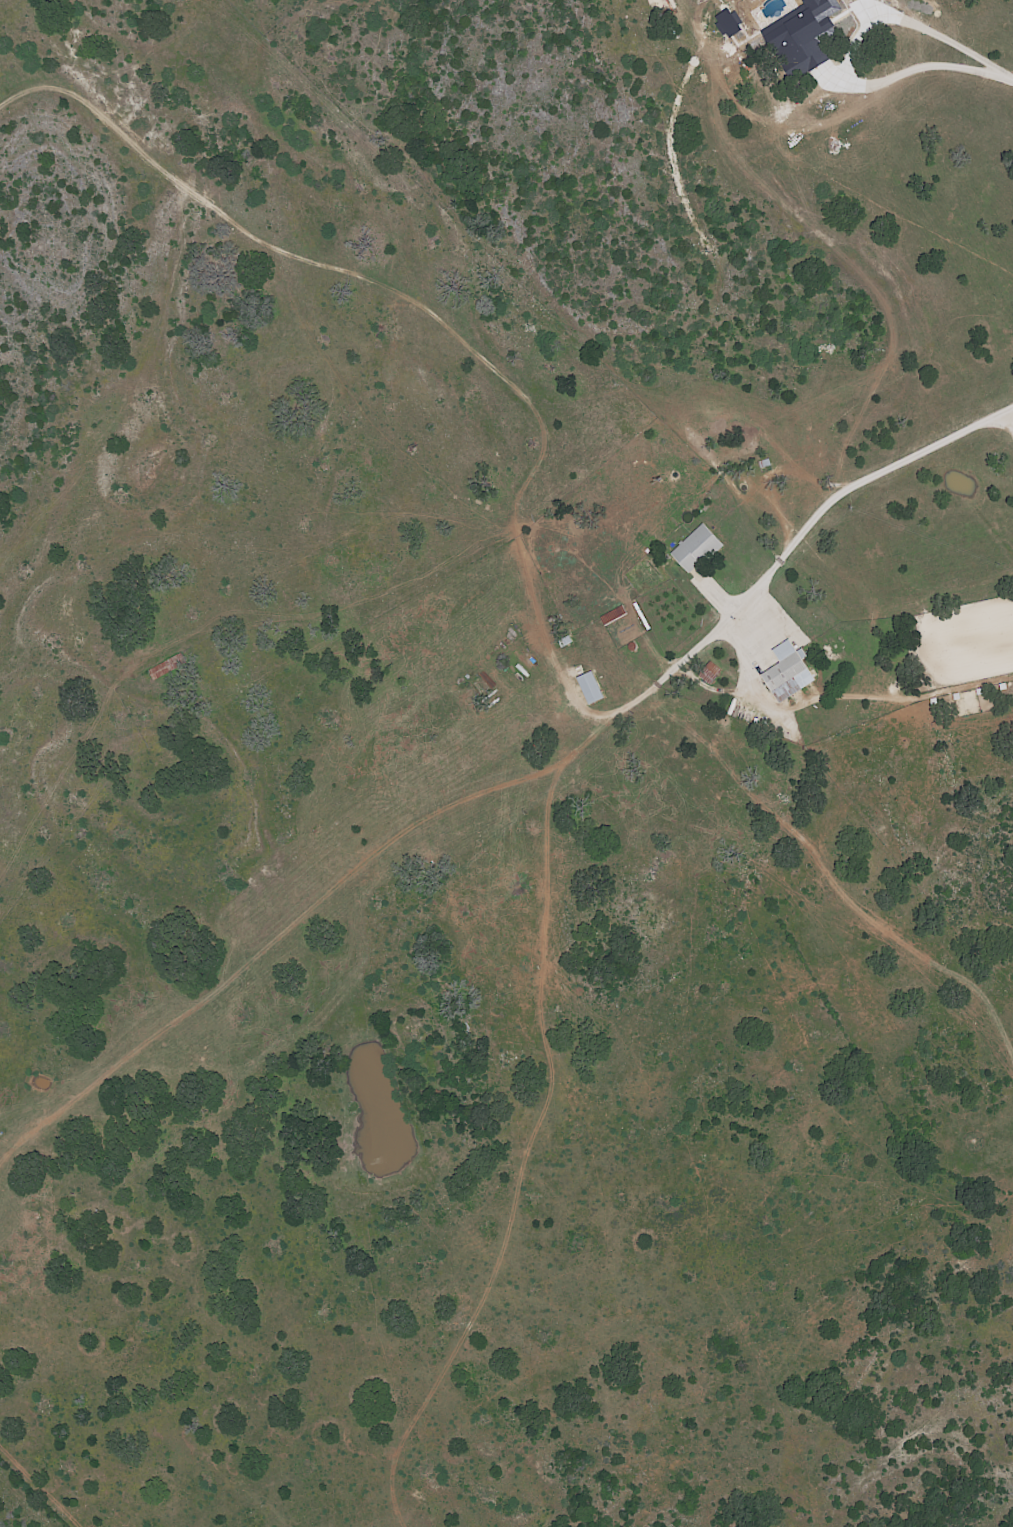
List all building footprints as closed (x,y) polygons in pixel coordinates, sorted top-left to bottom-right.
[(813,43),(812,41),(818,36),(834,28),(828,16),(835,12),(839,9),(838,7),(832,0),(801,0),(807,11),(783,23),(781,27),(771,32),(765,38),(770,48),(799,77),(820,66),(828,59),(813,43)] [(669,554),(689,575),(721,544),(701,523),(669,554)] [(759,674),(777,704),(815,681),(802,660),(807,657),(801,648),(796,651),(788,639),(771,650),(779,663),(759,674)] [(575,678),(587,705),(603,698),(591,671),(575,678)]
